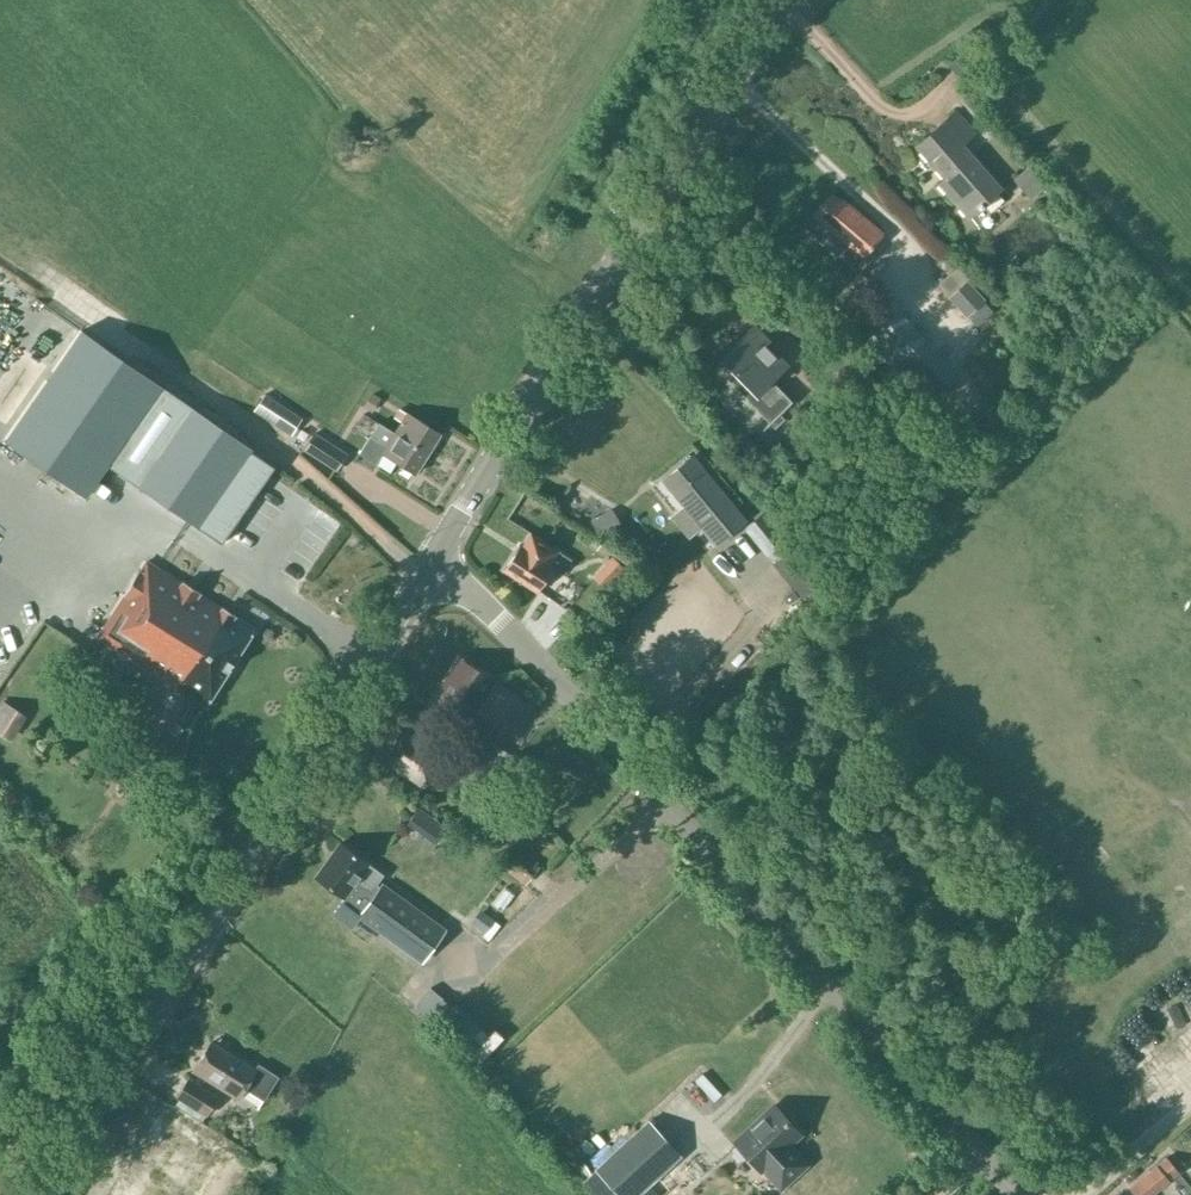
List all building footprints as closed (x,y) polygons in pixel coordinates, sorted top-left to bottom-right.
[(975,133),(956,111),(916,146),(945,178),(938,184),(968,217),(1001,189),(962,145),(975,133)] [(1030,167),(1020,177),(1035,194),(1045,185),(1030,167)] [(840,201),(831,194),(813,215),(844,242),(836,252),(854,268),(883,234),(842,199),(840,201)] [(938,252),(913,273),(933,297),(958,277),(938,252)] [(858,272),(836,297),(858,316),(880,291),(858,272)] [(897,317),(871,341),(929,403),(955,379),(897,317)] [(724,354),(736,366),(727,375),(772,421),(793,401),(772,380),(785,367),(771,354),(774,351),(751,328),(724,354)] [(109,465),(221,543),(274,467),(81,331),(4,440),(86,497),(109,465)] [(291,434),(302,418),(265,394),(254,410),(291,434)] [(406,413),(394,433),(428,454),(440,434),(425,424),(406,413)] [(428,454),(394,433),(387,428),(378,423),(359,454),(376,465),(383,453),(415,474),(428,454)] [(303,441),(307,435),(301,431),(297,437),(303,441)] [(315,433),(314,434),(304,449),(336,471),(347,454),(315,433)] [(692,456),(664,480),(717,545),(745,521),(692,456)] [(593,498),(600,484),(585,477),(578,491),(593,498)] [(611,522),(630,511),(623,499),(604,511),(611,522)] [(771,561),(791,545),(764,512),(744,528),(771,561)] [(606,517),(591,525),(600,542),(615,534),(606,517)] [(562,574),(572,560),(531,533),(521,548),(519,546),(503,570),(538,592),(553,568),(562,574)] [(604,587),(623,567),(612,556),(592,577),(604,587)] [(206,705),(254,629),(147,561),(98,637),(206,705)] [(824,586),(814,573),(794,589),(804,602),(824,586)] [(742,615),(756,612),(751,592),(737,595),(742,615)] [(440,683),(425,708),(434,714),(463,732),(495,681),(465,663),(449,689),(440,683)] [(37,707),(13,691),(0,711),(0,717),(21,731),(37,707)] [(458,766),(404,734),(387,762),(420,782),(430,766),(450,779),(458,766)] [(484,773),(500,748),(485,739),(470,764),(484,773)] [(365,890),(369,894),(383,874),(339,843),(315,876),(345,897),(355,905),(365,890)] [(525,884),(538,866),(513,847),(500,864),(525,884)] [(421,962),(445,928),(383,884),(359,917),(421,962)] [(442,1011),(457,992),(440,978),(425,997),(442,1011)] [(490,1015),(462,990),(443,1011),(470,1036),(490,1015)] [(473,1035),(488,1051),(510,1031),(495,1015),(473,1035)] [(244,1088),(259,1098),(263,1100),(278,1077),(258,1064),(254,1069),(211,1042),(193,1071),(238,1099),(244,1088)] [(206,1115),(218,1097),(188,1078),(177,1097),(206,1115)] [(774,1106),(734,1142),(760,1170),(762,1168),(780,1188),(806,1165),(788,1145),(800,1134),(774,1106)] [(648,1121),(595,1169),(619,1194),(637,1194),(680,1156),(648,1121)] [(1178,1173),(1165,1158),(1130,1189),(1135,1194),(1151,1194),(1178,1173)]
